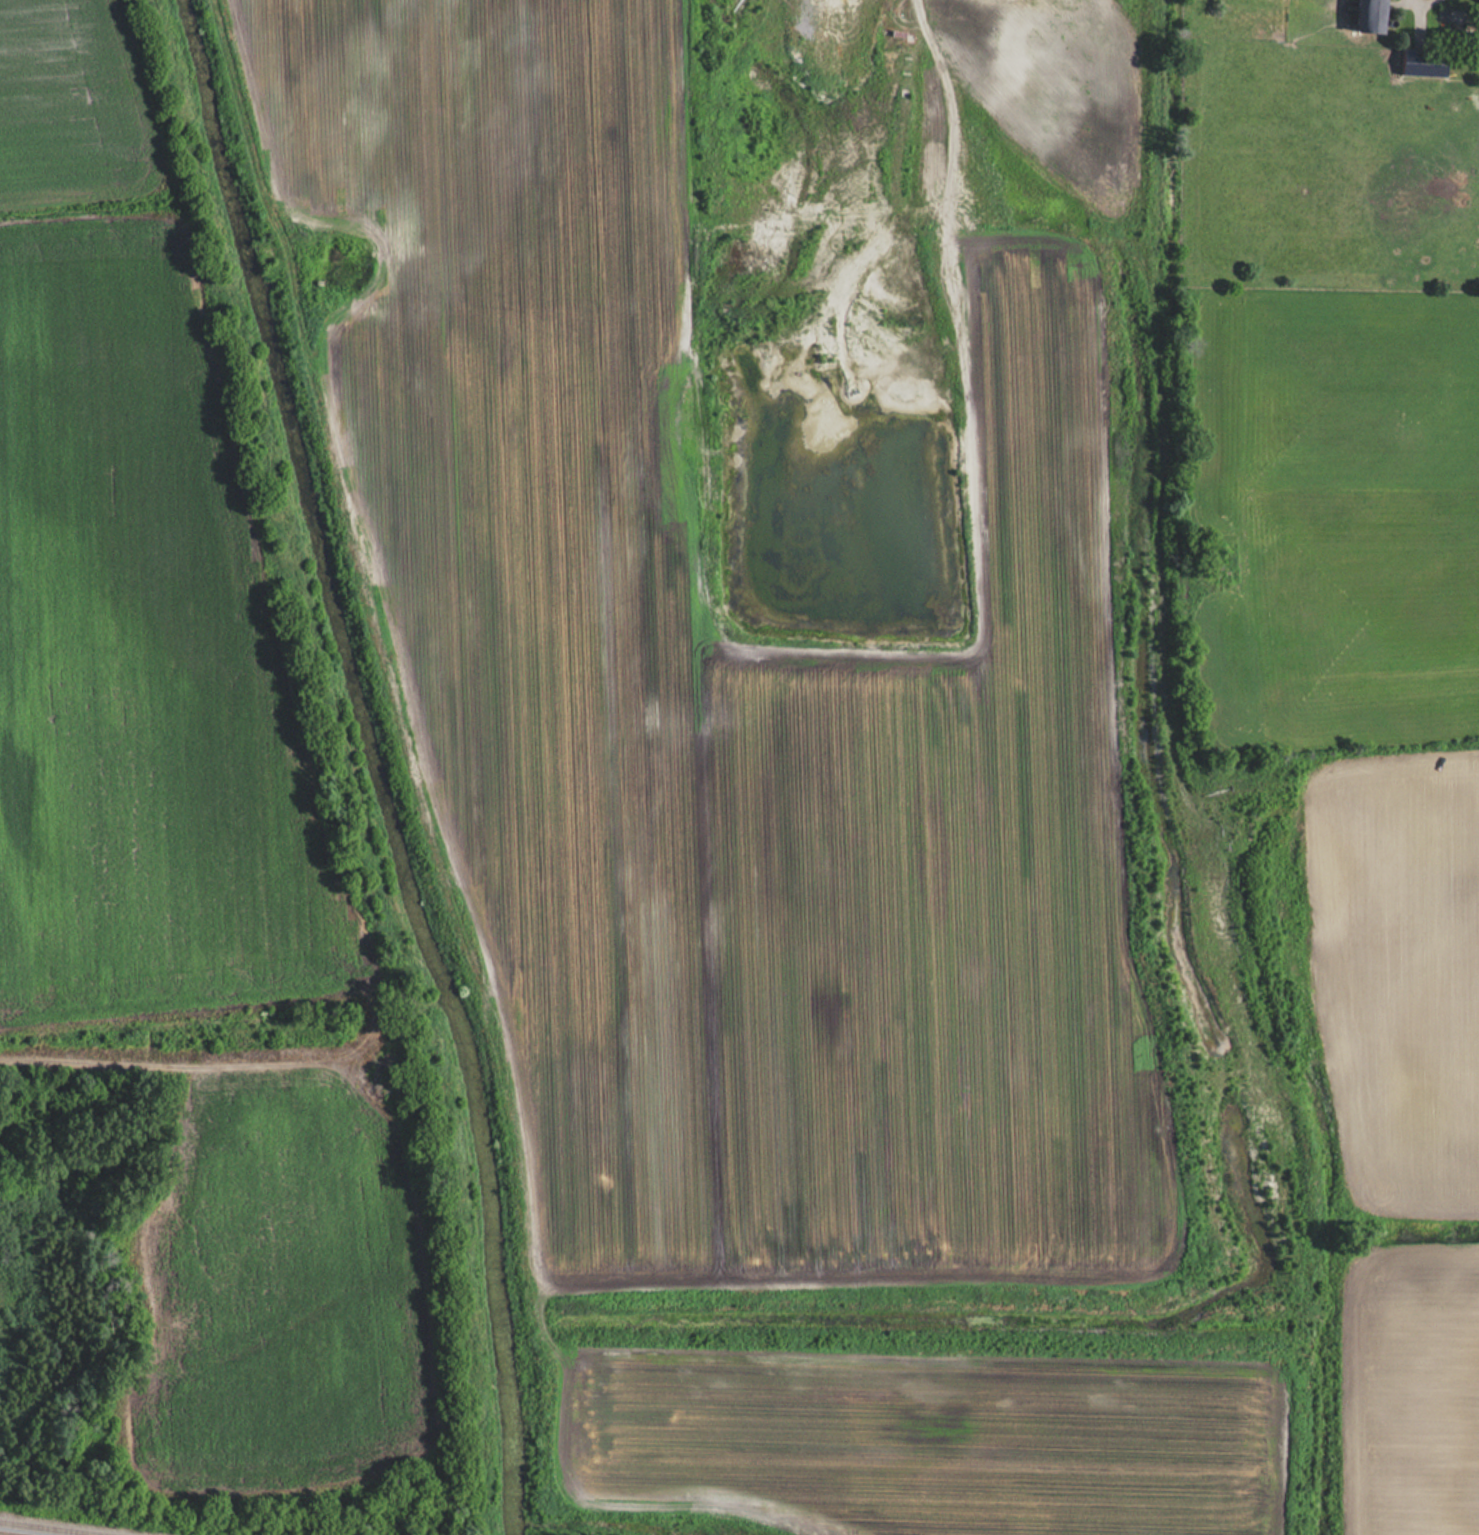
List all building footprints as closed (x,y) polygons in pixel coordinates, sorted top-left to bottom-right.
[(1388,0),(1360,0),(1359,32),(1387,33),(1388,0)] [(1399,75),(1448,76),(1449,49),(1399,48),(1399,75)]
